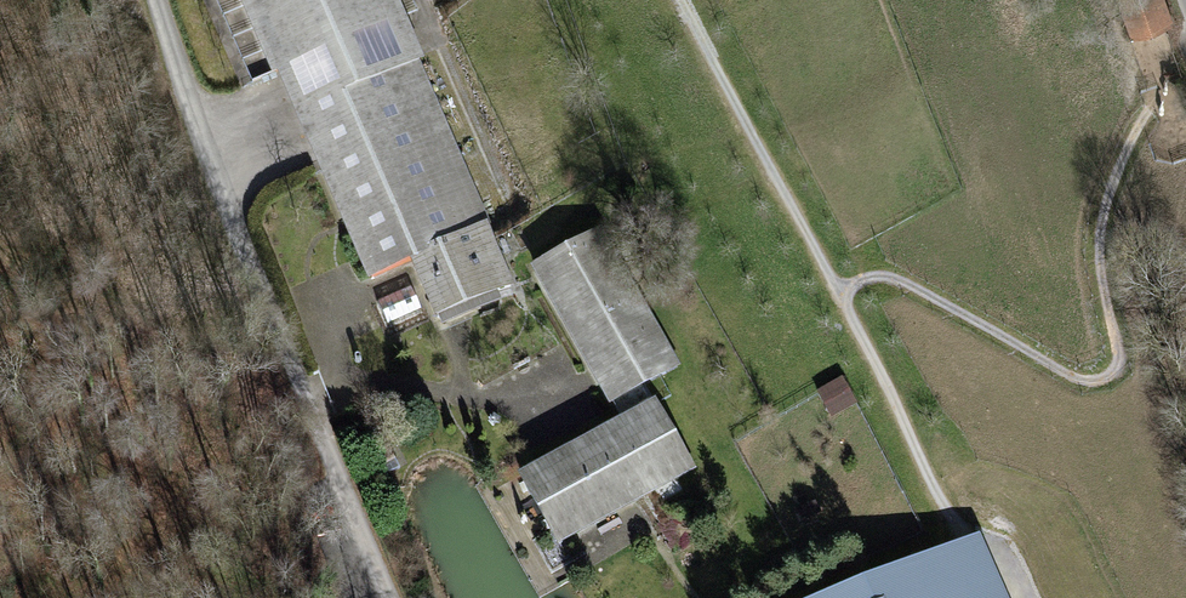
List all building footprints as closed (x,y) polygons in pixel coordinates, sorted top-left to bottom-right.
[(298,108),(279,116),(286,130),(304,122),(339,203),(324,209),(343,253),(358,247),(371,277),(413,259),(485,227),(537,205),(527,181),(474,204),(385,0),(251,0),(298,108)] [(1137,35),(1168,23),(1159,0),(1124,0),(1137,35)] [(485,227),(413,259),(438,317),(511,285),(485,227)] [(599,234),(536,270),(545,286),(554,281),(612,380),(603,386),(612,402),(621,396),(633,417),(631,418),(636,427),(544,480),(539,471),(522,480),(559,544),(575,534),(570,525),(630,491),(635,500),(691,468),(655,405),(653,406),(641,385),(675,365),(666,350),(664,351),(607,251),(609,250),(599,234)] [(820,384),(832,412),(859,400),(846,372),(820,384)] [(848,597),(974,597),(954,552),(848,597)]
